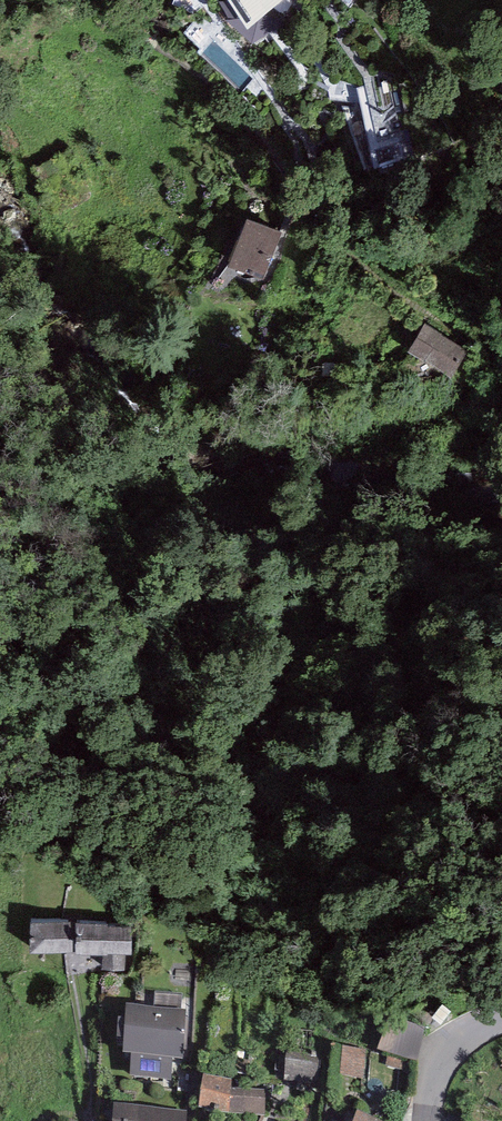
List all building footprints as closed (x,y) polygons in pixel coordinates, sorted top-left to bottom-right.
[(257,41),(284,20),(273,4),(278,0),(228,0),(257,41)] [(361,21),(372,0),(334,0),(332,5),(361,21)] [(414,168),(403,100),(356,108),(367,175),(414,168)] [(277,234),(248,224),(233,266),(263,276),(277,234)] [(464,352),(426,329),(413,351),(452,373),(464,352)] [(76,923),(30,924),(30,953),(76,951),(75,955),(103,956),(103,970),(125,971),(126,955),(131,956),(132,928),(76,923)] [(186,1009),(126,1002),(122,1052),(132,1052),(129,1075),(170,1078),(173,1057),(184,1058),(186,1009)] [(323,1057),(287,1053),(283,1079),(320,1084),(323,1057)] [(348,1085),(373,1084),(371,1057),(347,1058),(348,1085)] [(232,1078),(203,1073),(198,1107),(229,1114),(264,1115),(264,1089),(231,1086),(232,1078)] [(114,1102),(112,1120),(186,1120),(186,1111),(114,1102)] [(357,1110),(354,1120),(381,1120),(357,1110)]
